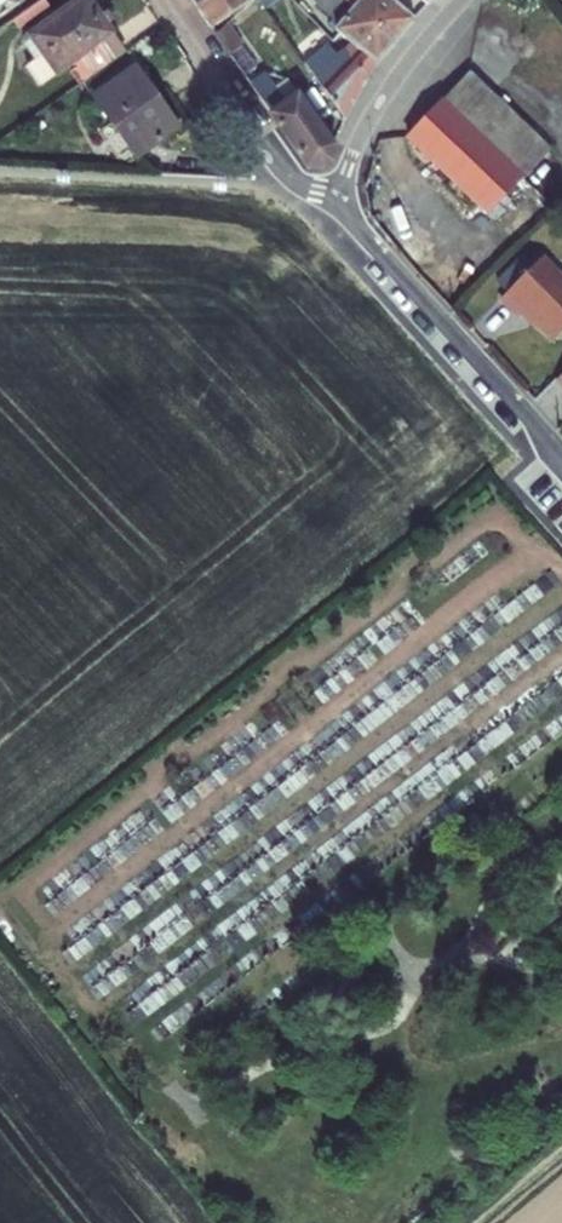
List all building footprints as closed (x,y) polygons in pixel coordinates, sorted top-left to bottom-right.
[(2,25),(38,0),(0,0),(0,22),(2,25)] [(235,17),(251,1),(251,0),(199,0),(196,2),(219,32),(235,17)] [(359,49),(379,62),(399,37),(340,0),(302,0),(341,25),(335,34),(359,49)] [(399,37),(419,17),(392,0),(340,0),(399,37)] [(127,68),(115,51),(88,14),(36,51),(38,54),(30,59),(41,74),(29,83),(44,102),(76,79),(88,95),(127,68)] [(240,62),(259,47),(235,17),(219,32),(240,62)] [(290,90),(259,47),(240,62),(318,170),(327,164),(335,125),(300,82),(290,90)] [(355,54),(374,67),(379,62),(359,49),(355,54)] [(371,72),(374,67),(355,54),(352,57),(371,72)] [(352,57),(324,87),(346,112),(371,72),(352,57)] [(469,77),(445,101),(510,167),(504,173),(520,188),(549,161),(469,77)] [(140,83),(99,112),(143,174),(185,145),(140,83)] [(445,101),(440,105),(504,173),(510,167),(445,101)] [(504,173),(440,105),(402,142),(468,209),(504,173)] [(504,173),(468,209),(482,224),(520,188),(504,173)] [(482,320),(503,342),(513,332),(538,358),(561,334),(561,314),(525,278),(482,320)] [(547,389),(561,404),(561,403),(561,374),(547,389)]
